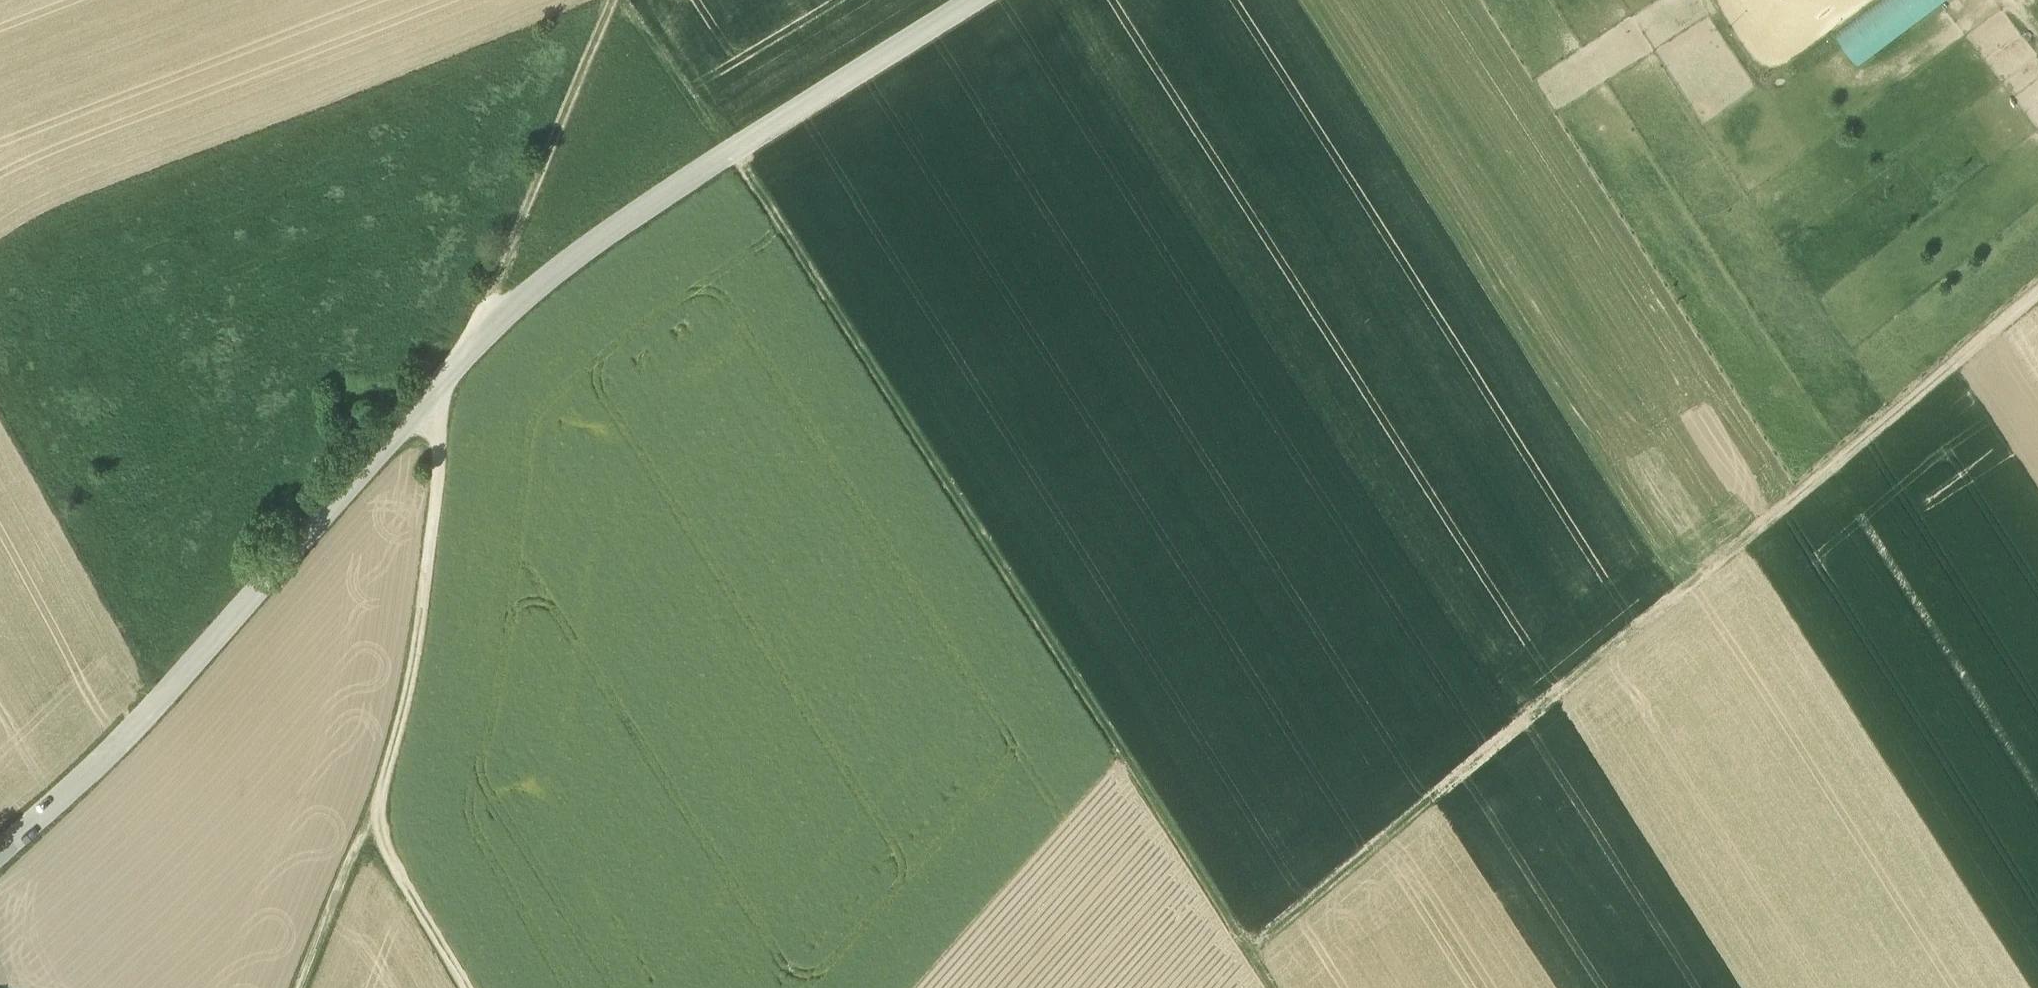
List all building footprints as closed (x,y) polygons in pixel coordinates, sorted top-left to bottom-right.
[(1954,0),(1887,0),(1838,38),(1863,70),(1954,0)]
